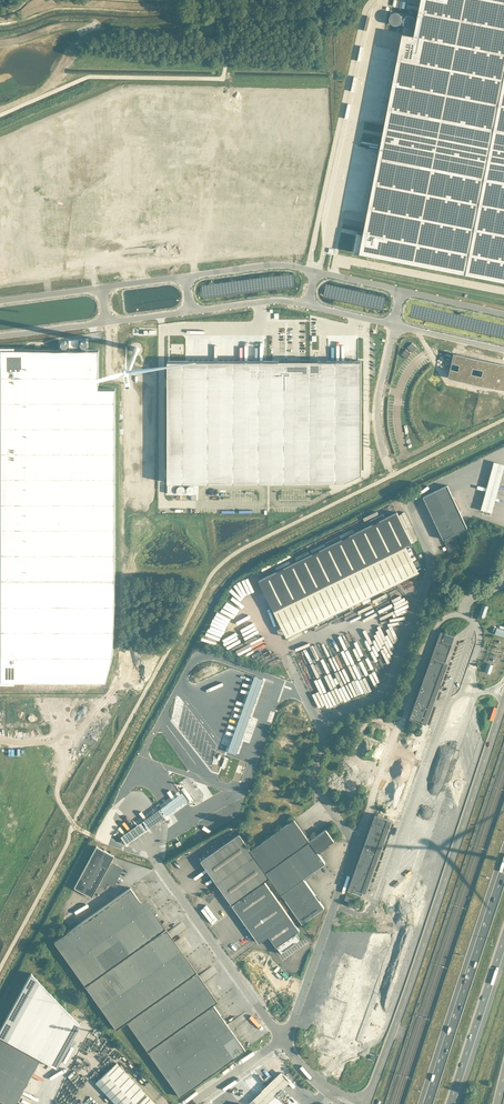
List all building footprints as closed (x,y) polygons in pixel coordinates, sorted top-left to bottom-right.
[(353,252),(370,255),(371,255),(503,281),(503,0),(421,0),(415,29),(403,27),(363,237),(356,235),(353,252)] [(0,350),(0,681),(106,681),(113,655),(115,388),(99,388),(99,350),(78,350),(78,342),(69,342),(69,350),(0,350)] [(450,372),(452,372),(451,379),(503,389),(503,367),(454,358),(454,361),(454,364),(451,364),(450,372)] [(168,361),(168,380),(168,386),(168,470),(168,476),(168,482),(199,482),(268,482),(269,482),(329,482),(344,482),(361,474),(361,473),(361,472),(361,470),(361,361),(358,361),(328,361),(319,361),(318,361),(318,360),(279,360),(279,361),(272,361),(267,361),(266,361),(186,361),(170,361),(168,361)] [(477,510),(489,513),(503,463),(492,459),(477,510)] [(427,496),(447,539),(470,528),(450,485),(427,496)] [(428,569),(400,513),(262,581),(290,637),(428,569)] [(489,606),(483,604),(480,614),(486,616),(489,606)] [(401,633),(403,627),(397,624),(395,630),(401,633)] [(497,627),(495,634),(503,637),(503,630),(497,627)] [(400,640),(403,635),(395,631),(393,637),(400,640)] [(453,642),(455,636),(440,631),(438,637),(453,642)] [(451,648),(453,642),(438,637),(436,643),(451,648)] [(449,654),(451,648),(436,643),(434,649),(449,654)] [(447,659),(449,654),(434,649),(432,654),(447,659)] [(445,665),(447,659),(432,654),(431,660),(445,665)] [(443,671),(445,665),(431,660),(429,666),(443,671)] [(494,665),(487,663),(484,672),(491,674),(494,665)] [(441,677),(443,671),(429,666),(427,672),(441,677)] [(439,683),(441,677),(427,672),(425,678),(439,683)] [(265,678),(255,675),(243,710),(228,750),(238,754),(252,714),(265,678)] [(437,688),(439,683),(425,678),(423,683),(437,688)] [(435,694),(437,688),(423,683),(421,689),(435,694)] [(206,688),(204,690),(217,697),(218,695),(206,688)] [(433,700),(435,694),(421,689),(419,695),(433,700)] [(431,706),(433,700),(419,695),(417,701),(431,706)] [(429,711),(431,706),(417,701),(415,707),(429,711)] [(427,717),(429,711),(415,707),(413,712),(427,717)] [(425,723),(427,717),(413,712),(411,718),(425,723)] [(352,778),(370,783),(380,752),(382,752),(385,744),(366,738),(357,767),(352,765),(348,777),(352,778)] [(408,739),(387,806),(401,810),(422,743),(408,739)] [(188,799),(183,792),(150,815),(119,837),(124,844),(155,822),(188,799)] [(389,825),(392,817),(377,812),(374,819),(389,825)] [(319,851),(336,839),(329,829),(313,840),(297,818),(254,847),(273,875),(306,921),(326,906),(305,877),(327,862),(319,851)] [(386,832),(389,825),(374,819),(371,827),(386,832)] [(383,840),(386,832),(371,827),(368,835),(383,840)] [(268,880),(273,875),(242,833),(204,860),(235,903),(268,880)] [(381,848),(383,840),(368,835),(366,842),(381,848)] [(378,855),(381,848),(366,842),(363,850),(378,855)] [(116,855),(98,845),(75,886),(93,896),(99,885),(105,888),(109,882),(114,885),(124,868),(112,861),(116,855)] [(375,863),(378,855),(363,850),(360,857),(375,863)] [(373,870),(375,863),(360,857),(358,865),(373,870)] [(370,878),(373,870),(358,865),(355,873),(370,878)] [(367,886),(370,878),(355,873),(352,880),(367,886)] [(303,929),(268,880),(235,903),(262,941),(271,934),(284,951),(304,937),(299,932),(303,929)] [(365,893),(367,886),(352,880),(350,888),(365,893)] [(137,883),(56,941),(118,1028),(127,1021),(199,970),(137,883)] [(330,1075),(340,1079),(388,942),(378,938),(330,1075)] [(220,1000),(199,970),(127,1021),(180,1096),(247,1048),(215,1003),(220,1000)] [(83,1024),(34,972),(0,1032),(0,1034),(1,1035),(0,1037),(0,1099),(10,1103),(16,1103),(42,1056),(59,1066),(83,1024)] [(117,1062),(96,1082),(116,1103),(155,1103),(117,1062)] [(274,1077),(284,1087),(291,1080),(282,1071),(274,1077)] [(284,1087),(274,1077),(269,1082),(267,1080),(264,1084),(266,1086),(275,1096),(276,1097),(277,1098),(278,1098),(279,1098),(279,1097),(279,1096),(279,1095),(283,1091),(284,1092),(285,1092),(286,1091),(286,1090),(283,1087),(284,1087)] [(266,1086),(248,1102),(249,1103),(266,1103),(275,1096),(266,1086)]
